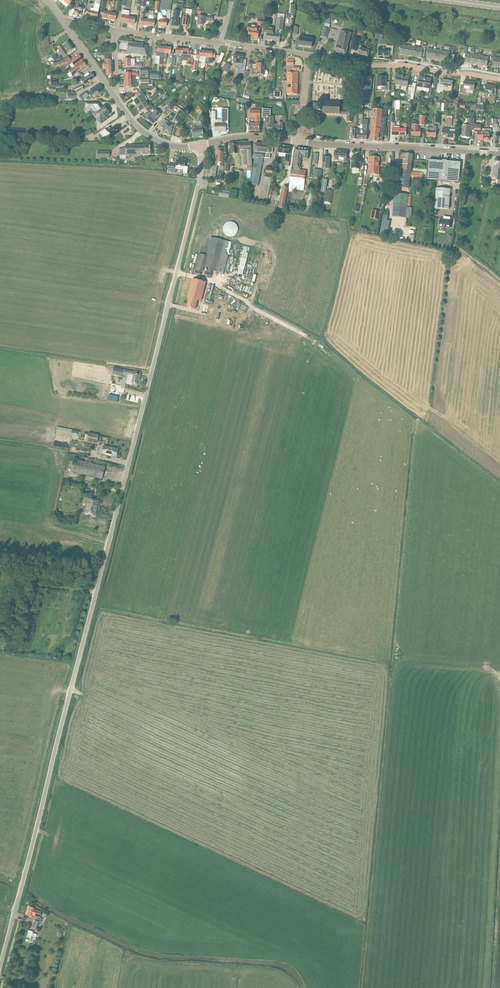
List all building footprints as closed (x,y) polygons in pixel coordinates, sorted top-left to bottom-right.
[(171,10),(172,0),(163,0),(161,9),(171,10)] [(82,7),(83,5),(80,4),(81,2),(75,1),(75,2),(74,7),(75,7),(74,14),(81,15),(83,7),(82,7)] [(88,11),(87,16),(97,18),(98,13),(100,5),(95,4),(94,8),(93,8),(93,9),(91,8),(90,12),(88,11)] [(174,10),(171,26),(177,27),(179,18),(181,18),(182,13),(182,12),(183,4),(179,4),(178,10),(174,10)] [(104,11),(102,18),(109,20),(111,7),(109,6),(108,10),(109,10),(109,12),(104,11)] [(186,9),(185,19),(183,18),(182,26),(188,26),(189,19),(188,19),(189,15),(191,15),(192,10),(186,9)] [(133,18),(128,17),(127,23),(134,25),(135,18),(136,19),(137,14),(134,13),(133,18)] [(153,16),(148,16),(148,20),(147,26),(154,27),(155,21),(156,16),(153,16)] [(208,17),(198,16),(197,25),(203,26),(203,22),(205,22),(205,20),(212,21),(213,17),(208,16),(208,17)] [(166,18),(163,18),(162,21),(159,21),(158,26),(166,27),(166,22),(165,21),(166,18)] [(276,29),(276,33),(275,41),(276,41),(275,43),(280,43),(281,34),(279,34),(280,30),(283,30),(284,25),(284,20),(277,19),(276,29)] [(248,25),(247,32),(249,32),(249,37),(258,38),(259,32),(260,32),(261,27),(248,25)] [(267,32),(266,40),(275,41),(276,33),(273,33),(273,28),(267,27),(267,32)] [(341,31),(337,45),(335,52),(346,55),(348,48),(347,48),(351,34),(344,32),(341,31)] [(300,34),(299,41),(299,46),(312,48),(313,39),(303,38),(304,35),(300,34)] [(351,47),(350,49),(357,51),(360,39),(353,37),(351,47)] [(119,50),(121,50),(120,53),(130,55),(131,54),(141,56),(141,55),(146,56),(148,46),(143,45),(143,44),(132,43),(132,40),(120,38),(119,43),(120,43),(119,50)] [(74,49),(69,42),(65,44),(65,43),(62,45),(63,46),(58,49),(63,56),(74,49)] [(401,44),(399,54),(403,54),(404,53),(407,54),(409,46),(406,45),(401,44)] [(379,47),(378,55),(389,57),(389,54),(393,54),(394,46),(386,45),(386,48),(379,47)] [(360,48),(359,49),(358,54),(368,57),(371,47),(367,46),(366,50),(360,48)] [(409,46),(407,54),(410,55),(410,56),(414,56),(414,55),(416,47),(409,46)] [(416,47),(414,55),(417,56),(417,57),(421,58),(422,56),(424,56),(426,46),(422,46),(422,48),(417,47),(416,47)] [(155,47),(155,52),(156,52),(156,56),(160,57),(159,65),(163,65),(165,47),(158,47),(158,48),(155,47)] [(165,47),(163,65),(166,65),(167,53),(170,54),(170,53),(171,48),(165,47)] [(428,48),(427,53),(426,58),(430,58),(431,57),(434,58),(434,59),(435,50),(428,48)] [(186,66),(193,67),(193,62),(193,59),(191,59),(191,56),(192,51),(189,51),(189,50),(182,49),(182,54),(182,56),(187,57),(186,66)] [(443,51),(435,50),(434,59),(438,60),(438,59),(441,59),(443,51)] [(202,61),(202,67),(205,67),(205,57),(206,51),(200,51),(200,52),(197,51),(196,56),(196,59),(202,60),(202,61)] [(204,68),(207,69),(208,63),(209,57),(215,58),(215,53),(212,53),(212,52),(206,51),(205,57),(205,67),(204,68)] [(444,61),(448,62),(449,57),(450,52),(443,51),(441,59),(444,60),(444,61)] [(469,62),(472,63),(474,55),(467,53),(466,58),(465,63),(469,63),(469,62)] [(476,65),(477,64),(480,64),(481,56),(481,53),(478,53),(478,55),(474,55),(472,63),(472,64),(476,65)] [(234,60),(233,64),(234,64),(242,65),(242,61),(242,59),(243,55),(234,54),(234,60)] [(54,62),(53,63),(54,64),(55,66),(66,62),(69,66),(72,63),(74,66),(78,63),(82,60),(78,55),(75,58),(74,57),(70,60),(67,57),(63,60),(63,59),(56,61),(53,62),(54,62)] [(481,56),(480,64),(483,65),(483,66),(487,67),(488,62),(489,57),(481,56)] [(103,63),(103,68),(106,68),(106,75),(111,74),(110,58),(104,58),(105,63),(103,63)] [(71,74),(71,75),(72,76),(86,66),(83,62),(75,67),(69,71),(71,74)] [(253,74),(253,73),(256,73),(256,75),(264,75),(264,77),(265,77),(266,77),(267,76),(268,75),(268,73),(267,72),(266,71),(266,70),(264,70),(264,69),(264,64),(256,64),(256,65),(253,64),(252,69),(252,70),(250,70),(250,74),(253,74)] [(287,94),(298,94),(298,71),(299,71),(299,67),(293,67),(293,71),(294,71),(294,73),(288,73),(287,94)] [(125,80),(131,80),(136,80),(136,77),(138,77),(138,72),(130,73),(124,73),(125,80)] [(83,83),(85,85),(94,78),(91,74),(81,80),(82,81),(79,82),(81,84),(83,83)] [(359,88),(365,88),(365,86),(371,86),(372,81),(372,80),(371,80),(372,77),(363,77),(360,77),(360,82),(359,88)] [(382,91),(389,91),(390,83),(386,82),(386,77),(377,77),(377,87),(382,87),(382,91)] [(419,77),(418,87),(417,90),(423,91),(423,88),(425,78),(419,77)] [(437,91),(438,91),(443,92),(444,88),(452,90),(453,81),(443,80),(442,85),(438,84),(437,91)] [(465,81),(464,86),(461,86),(460,93),(465,94),(466,89),(474,91),(475,83),(465,81)] [(98,84),(94,87),(90,90),(91,90),(87,93),(86,92),(79,96),(81,99),(83,98),(84,99),(86,98),(88,100),(89,100),(92,98),(91,98),(95,96),(95,97),(100,94),(99,93),(103,90),(100,86),(98,84)] [(481,101),(482,96),(487,97),(488,93),(495,94),(496,91),(497,86),(487,85),(486,90),(480,89),(477,104),(484,105),(485,104),(481,103),(481,101)] [(139,98),(134,102),(137,107),(145,102),(143,98),(145,97),(142,91),(136,95),(139,98)] [(147,105),(145,102),(137,107),(140,112),(146,108),(148,112),(153,108),(150,103),(147,105)] [(94,103),(86,103),(86,107),(91,107),(95,113),(94,114),(100,122),(103,119),(107,116),(110,113),(104,106),(102,108),(101,107),(94,107),(94,103)] [(353,115),(353,108),(352,108),(353,105),(321,104),(321,105),(314,105),(314,112),(321,113),(321,114),(347,115),(347,122),(352,122),(352,115),(353,115)] [(197,108),(196,108),(196,113),(199,113),(199,112),(202,112),(202,116),(205,116),(205,113),(205,107),(204,107),(199,107),(199,106),(197,106),(197,108)] [(168,107),(162,114),(166,117),(171,110),(168,107)] [(211,112),(211,123),(212,123),(216,123),(215,124),(215,128),(215,131),(221,131),(226,131),(226,128),(226,127),(228,127),(228,118),(228,109),(222,109),(222,120),(216,120),(216,112),(211,112)] [(371,141),(379,142),(379,141),(382,142),(383,136),(387,136),(387,128),(386,128),(387,110),(374,109),(371,109),(371,110),(370,117),(373,117),(371,136),(371,141)] [(153,125),(156,121),(157,119),(160,115),(155,111),(154,112),(153,110),(150,114),(151,114),(146,119),(153,125)] [(180,110),(174,120),(178,123),(184,112),(180,110)] [(251,110),(250,117),(255,118),(254,124),(249,123),(249,131),(260,132),(260,124),(261,118),(260,118),(260,111),(251,110)] [(268,125),(267,132),(282,134),(283,126),(282,126),(283,123),(282,123),(278,123),(278,124),(275,124),(275,122),(273,122),(274,116),(268,116),(267,125),(268,125)] [(462,132),(462,137),(470,138),(470,133),(470,130),(471,127),(471,126),(475,126),(475,124),(475,118),(471,118),(468,118),(467,126),(462,126),(462,132)] [(159,126),(162,128),(162,127),(163,128),(162,131),(162,133),(169,136),(173,125),(168,124),(168,122),(166,121),(164,119),(159,126)] [(196,131),(193,131),(194,138),(199,138),(200,139),(203,139),(204,137),(203,130),(202,130),(201,126),(201,121),(195,122),(195,127),(196,131)] [(358,140),(367,140),(367,135),(368,124),(363,124),(363,130),(359,129),(358,130),(357,130),(352,130),(352,135),(351,136),(351,138),(352,138),(352,139),(358,140)] [(412,131),(412,136),(421,137),(421,132),(421,130),(418,130),(418,128),(418,125),(412,124),(412,128),(412,131)] [(481,125),(475,124),(475,126),(475,127),(475,132),(478,132),(477,140),(483,140),(484,132),(484,129),(481,129),(481,125)] [(100,133),(104,138),(110,134),(112,137),(119,132),(115,126),(107,132),(105,130),(100,133)] [(428,137),(436,137),(437,126),(433,126),(433,128),(428,128),(428,137)] [(178,128),(177,130),(174,129),(172,135),(175,136),(179,137),(182,129),(178,128)] [(443,128),(442,136),(446,136),(446,138),(455,139),(455,133),(449,132),(450,128),(443,128)] [(6,129),(5,137),(20,137),(23,138),(23,130),(7,129),(6,129)] [(251,143),(237,144),(237,145),(230,145),(231,155),(235,155),(236,165),(252,164),(251,143)] [(255,158),(263,158),(270,158),(270,153),(271,153),(272,153),(273,146),(271,145),(255,144),(254,152),(254,157),(255,158)] [(122,149),(119,149),(119,155),(120,155),(121,155),(126,155),(126,157),(130,157),(130,155),(150,154),(149,150),(149,145),(125,146),(125,148),(122,149)] [(279,145),(278,153),(286,154),(285,166),(289,166),(291,153),(289,153),(290,150),(290,147),(289,147),(289,146),(284,146),(279,145)] [(300,167),(301,159),(302,157),(303,149),(296,148),(294,170),(291,169),(289,189),(304,190),(306,171),(301,170),(301,167),(300,167)] [(335,151),(335,156),(335,157),(335,160),(338,160),(338,158),(345,158),(345,162),(348,162),(349,158),(347,158),(347,152),(335,151)] [(353,157),(351,168),(360,169),(360,165),(361,160),(361,157),(353,157)] [(375,163),(374,163),(374,166),(374,169),(373,169),(372,171),(369,171),(368,175),(379,175),(379,163),(380,158),(376,157),(376,159),(375,159),(375,163)] [(255,158),(250,184),(258,186),(263,158),(255,158)] [(169,168),(169,169),(175,170),(175,169),(179,169),(184,170),(183,174),(187,174),(188,167),(185,166),(186,160),(181,160),(181,161),(177,160),(176,165),(173,164),(169,163),(169,168)] [(397,178),(396,187),(402,188),(402,191),(408,192),(408,189),(409,189),(410,178),(417,178),(420,179),(420,178),(422,178),(423,173),(417,173),(410,172),(412,160),(407,160),(407,161),(404,161),(403,165),(398,164),(398,169),(397,178)] [(430,160),(427,180),(459,183),(461,163),(454,162),(448,162),(448,161),(443,160),(443,161),(442,161),(430,160)] [(215,180),(217,166),(211,165),(209,179),(215,180)] [(311,175),(311,177),(321,179),(322,170),(314,169),(313,175),(311,175)] [(283,187),(279,207),(284,208),(288,188),(283,187)] [(436,188),(435,208),(449,209),(450,189),(436,188)] [(324,202),(331,203),(333,191),(327,190),(324,202)] [(395,193),(393,217),(406,218),(407,208),(408,195),(395,193)] [(383,215),(380,234),(386,236),(389,216),(383,215)] [(440,218),(439,227),(450,228),(451,220),(450,220),(450,217),(443,216),(443,219),(440,218)] [(223,227),(223,230),(223,232),(224,234),(226,236),(228,237),(231,237),(233,237),(235,236),(237,234),(238,232),(238,230),(238,227),(237,225),(235,223),(233,222),(231,222),(228,222),(226,223),(224,225),(223,227)] [(199,254),(195,270),(203,272),(204,268),(224,273),(232,242),(211,237),(207,255),(199,254)] [(187,307),(192,308),(196,309),(198,300),(201,301),(206,283),(193,279),(188,298),(189,298),(187,307)] [(237,305),(239,301),(231,297),(229,301),(237,305)] [(279,326),(276,333),(282,336),(285,328),(279,326)] [(112,374),(121,376),(122,374),(128,375),(126,383),(132,385),(132,383),(137,384),(138,379),(139,379),(141,372),(135,371),(134,372),(122,369),(113,367),(112,374)] [(57,427),(56,432),(72,435),(73,431),(73,430),(57,427)] [(98,436),(88,434),(87,441),(97,443),(98,436)] [(102,453),(116,456),(117,450),(103,446),(102,453)] [(85,455),(78,453),(77,460),(74,472),(101,479),(104,467),(105,463),(85,457),(85,455)] [(89,499),(85,513),(93,516),(95,508),(97,508),(99,501),(89,499)] [(33,928),(35,928),(38,929),(40,922),(41,923),(42,919),(40,918),(42,912),(34,910),(35,908),(29,907),(27,915),(35,918),(36,916),(37,916),(36,921),(35,921),(33,928)] [(37,934),(32,933),(33,932),(28,930),(26,938),(35,940),(37,934)]
